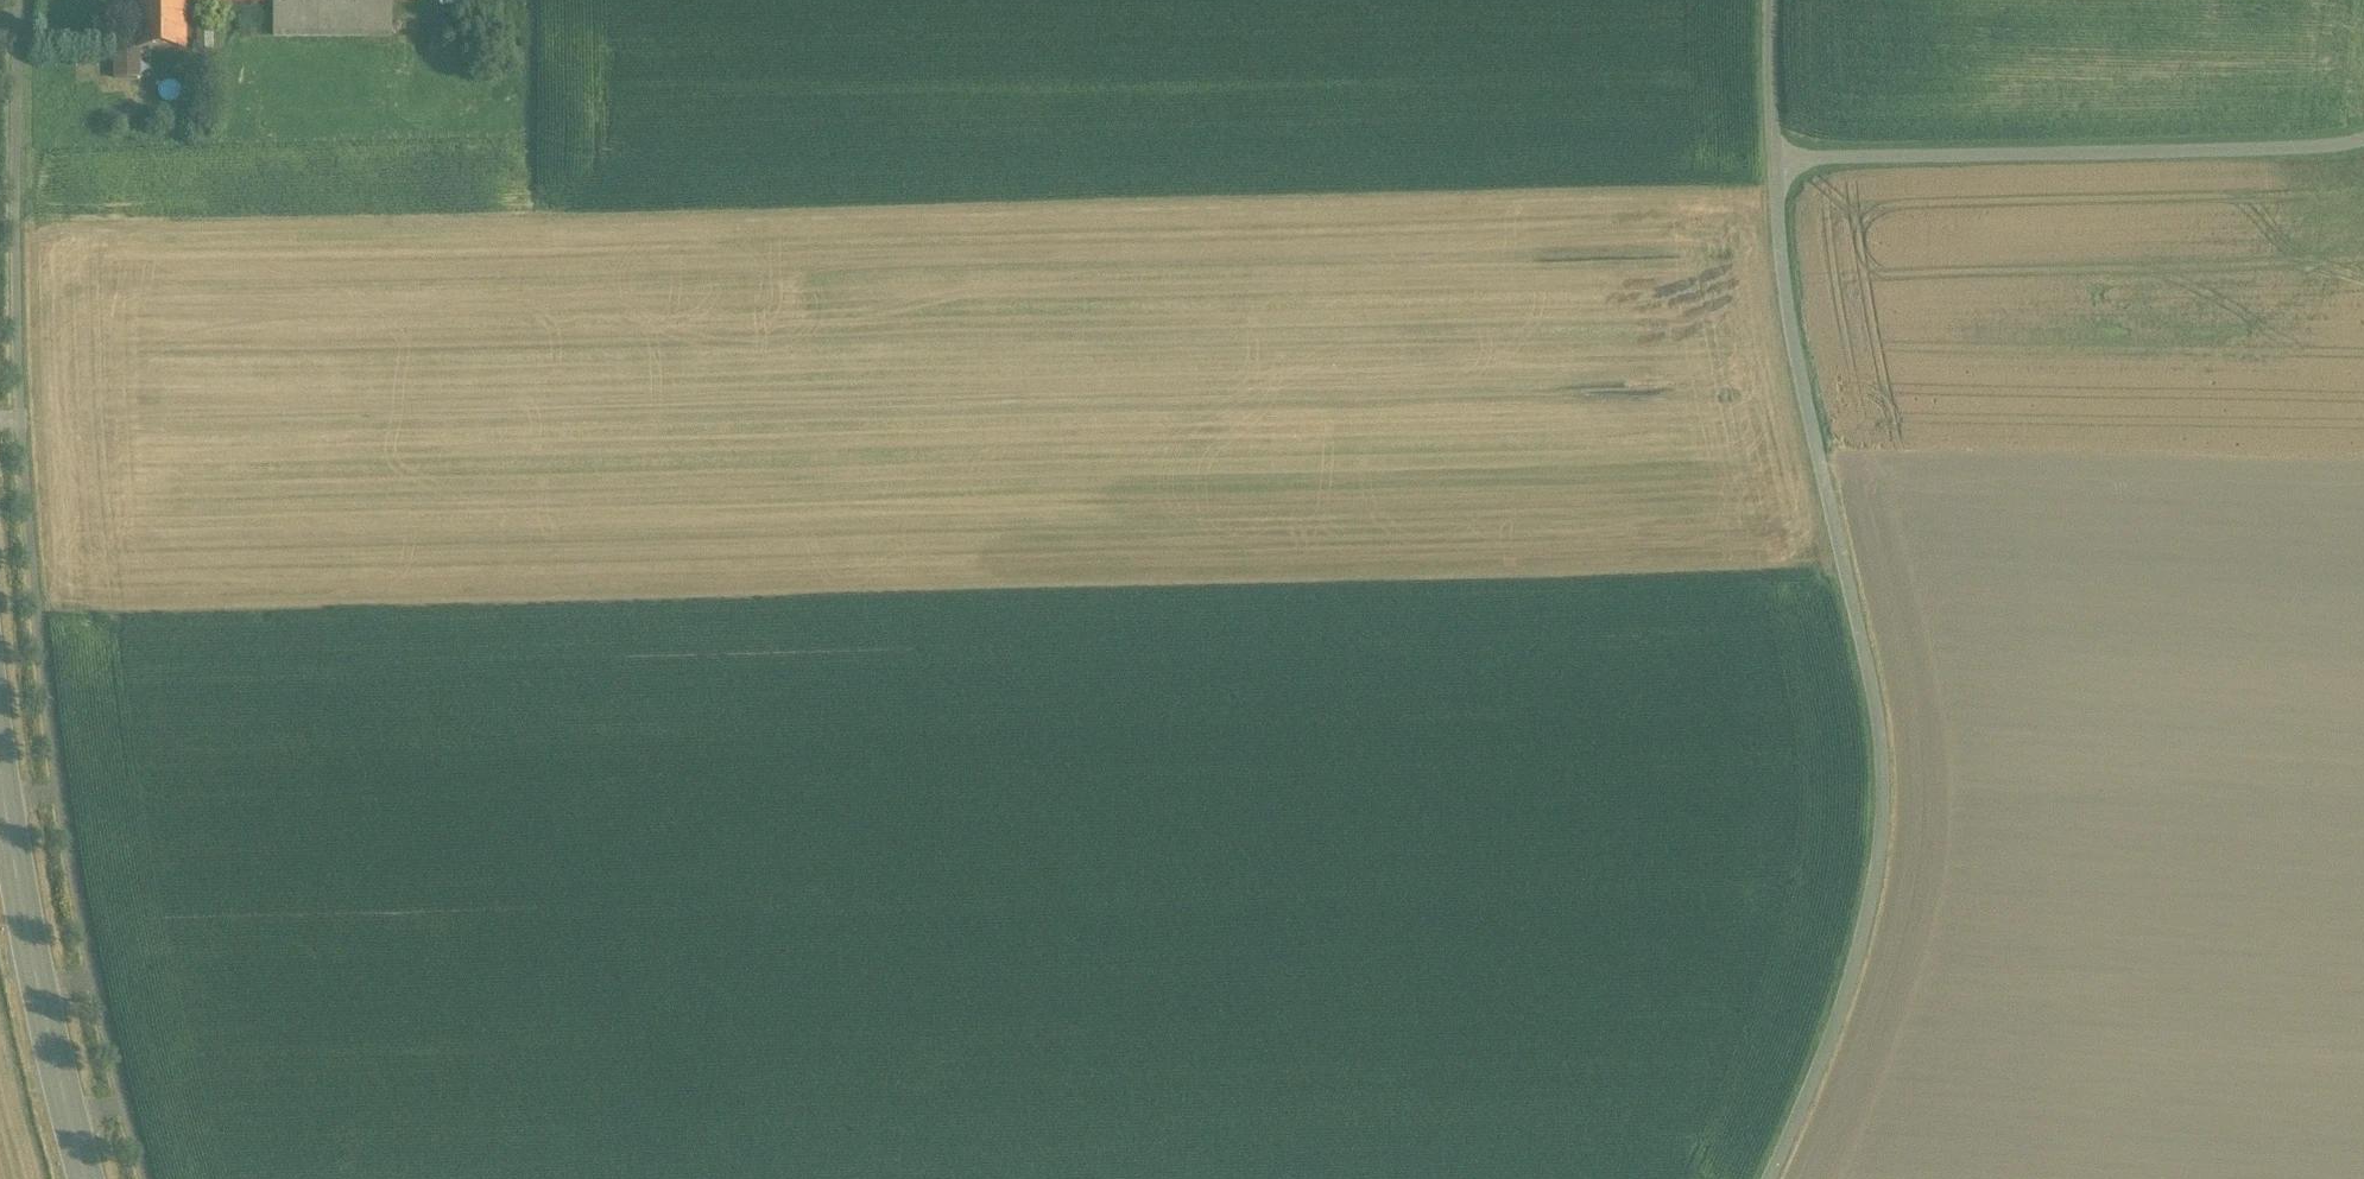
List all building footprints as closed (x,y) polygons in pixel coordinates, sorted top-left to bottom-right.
[(138,50),(183,50),(183,1),(183,0),(138,0),(138,50)] [(183,1),(273,1),(272,37),(389,37),(389,0),(183,0),(183,1)] [(449,12),(450,12),(450,11),(473,12),(473,13),(474,13),(474,0),(448,0),(449,12)] [(118,77),(145,77),(145,51),(118,51),(118,77)]
